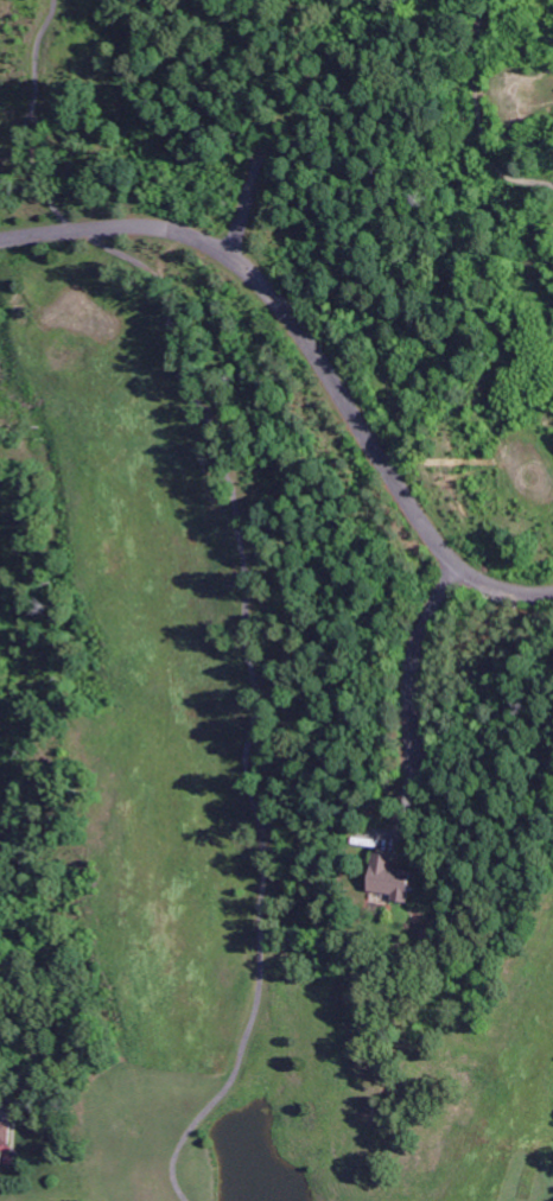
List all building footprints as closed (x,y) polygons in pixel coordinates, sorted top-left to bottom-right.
[(392,855),(372,851),(365,890),(391,895),(390,900),(405,902),(411,871),(390,867),(392,855)] [(0,1121),(0,1162),(1,1147),(8,1147),(10,1122),(0,1121)]
